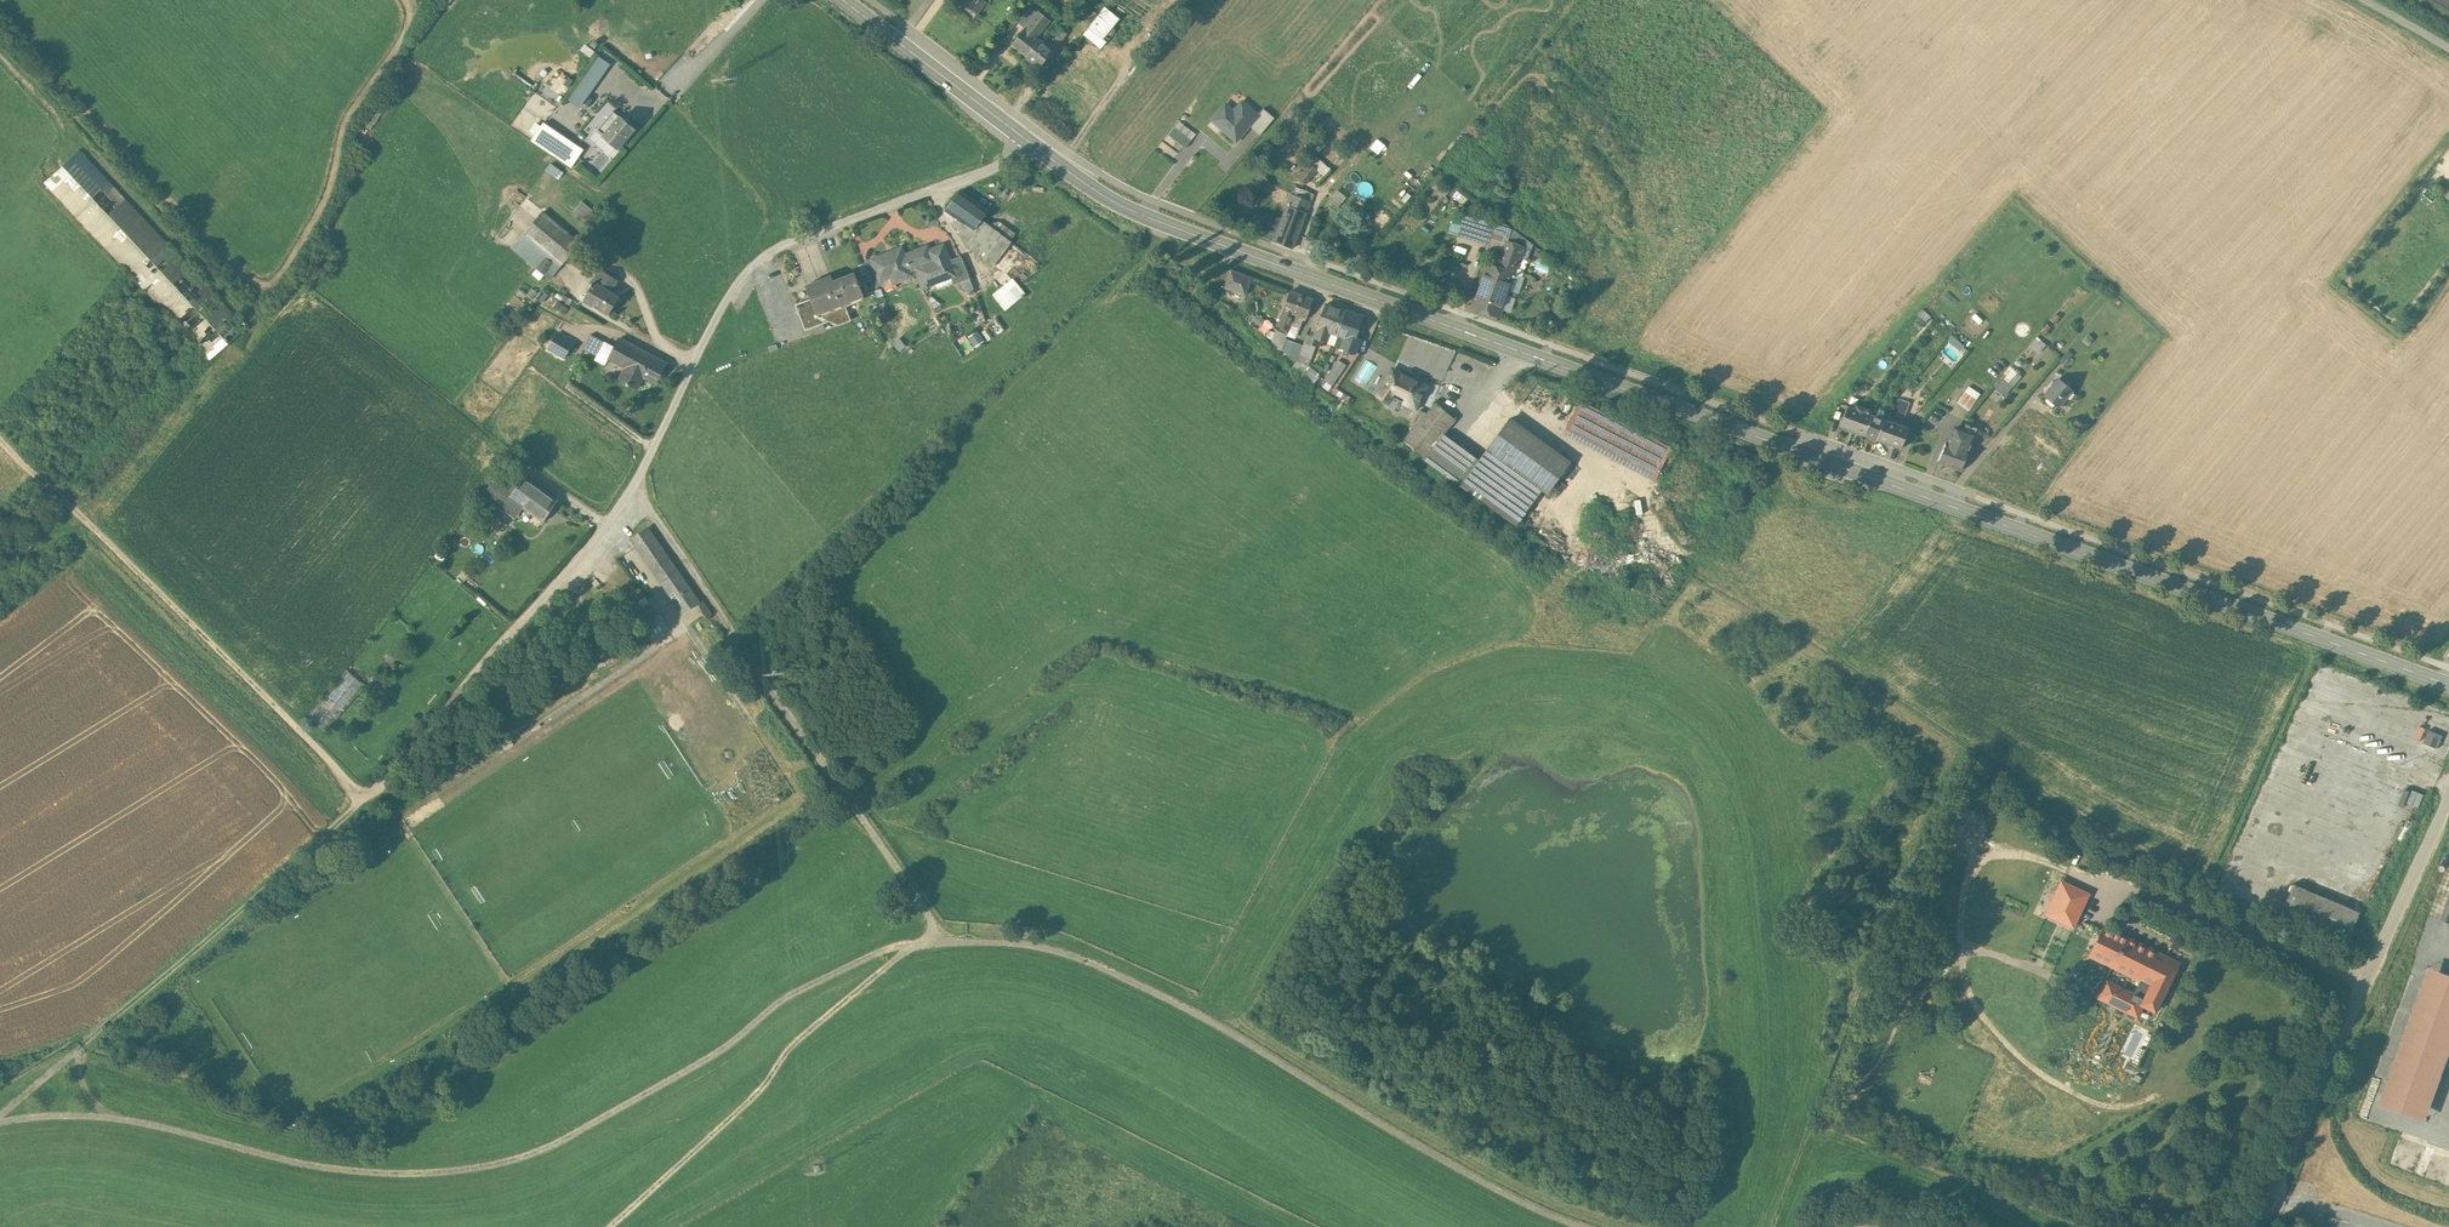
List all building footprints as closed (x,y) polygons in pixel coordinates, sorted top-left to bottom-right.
[(972,10),(973,9),(979,0),(960,0),(972,10)] [(973,9),(978,12),(985,3),(982,0),(979,0),(973,9)] [(1029,7),(1017,22),(1025,28),(1037,13),(1029,7)] [(1105,7),(1099,15),(1105,20),(1111,12),(1105,7)] [(1092,10),(1082,22),(1089,27),(1099,15),(1092,10)] [(1025,28),(1012,45),(1027,57),(1040,40),(1037,38),(1050,20),(1038,11),(1037,13),(1025,28)] [(1105,20),(1099,15),(1089,27),(1106,42),(1109,39),(1105,36),(1107,33),(1109,34),(1112,34),(1115,31),(1114,29),(1112,27),(1119,19),(1111,12),(1105,20)] [(1044,43),(1040,40),(1027,57),(1040,68),(1067,34),(1057,26),(1044,43)] [(1106,42),(1089,27),(1084,34),(1101,48),(1106,42)] [(600,54),(569,98),(580,106),(611,62),(600,54)] [(1258,115),(1242,101),(1231,114),(1223,107),(1212,120),(1237,141),(1258,115)] [(634,129),(613,111),(597,130),(605,136),(604,136),(618,148),(634,129)] [(1195,137),(1179,123),(1169,134),(1186,148),(1195,137)] [(557,137),(542,126),(536,134),(551,145),(557,137)] [(576,150),(557,137),(551,145),(547,151),(566,164),(576,150)] [(244,327),(78,150),(43,183),(209,360),(244,327)] [(1324,173),(1330,166),(1317,155),(1311,162),(1324,173)] [(1305,159),(1292,173),(1305,185),(1318,170),(1305,159)] [(1262,175),(1255,183),(1262,190),(1269,183),(1262,175)] [(988,210),(961,190),(946,210),(974,230),(981,220),(988,210)] [(1396,191),(1386,203),(1397,211),(1407,200),(1396,191)] [(1287,205),(1282,219),(1272,215),(1264,236),(1274,240),(1274,241),(1293,248),(1307,212),(1306,212),(1311,201),(1292,194),(1288,205),(1287,205)] [(1337,205),(1340,199),(1332,196),(1329,202),(1337,205)] [(582,199),(572,212),(585,223),(595,210),(582,199)] [(581,243),(543,211),(525,233),(562,265),(581,243)] [(1003,236),(981,220),(974,230),(968,237),(975,242),(971,248),(986,259),(987,257),(1003,236)] [(562,265),(525,233),(512,248),(538,269),(547,258),(554,263),(551,267),(556,271),(562,265)] [(1003,236),(987,257),(995,263),(1011,241),(1003,236)] [(1522,249),(1508,244),(1501,262),(1505,263),(1516,267),(1522,249)] [(902,248),(872,259),(880,280),(897,274),(899,280),(912,275),(910,270),(918,267),(919,270),(917,273),(923,288),(935,283),(933,280),(952,272),(954,271),(950,262),(944,245),(930,250),(928,245),(904,254),(902,248)] [(547,258),(538,269),(544,274),(551,267),(554,263),(547,258)] [(961,258),(950,262),(954,271),(952,272),(956,282),(969,277),(961,258)] [(1516,267),(1505,263),(1502,270),(1513,274),(1516,267)] [(1502,270),(1487,265),(1473,307),(1499,316),(1513,274),(1502,270)] [(551,267),(544,274),(550,279),(556,271),(551,267)] [(1252,277),(1231,270),(1225,287),(1246,295),(1252,277)] [(617,280),(601,271),(594,282),(610,292),(617,280)] [(854,274),(833,282),(831,276),(830,276),(830,277),(808,285),(807,285),(812,299),(818,314),(819,314),(844,304),(863,296),(863,297),(864,296),(854,273),(854,274)] [(610,292),(594,282),(593,284),(592,283),(591,285),(592,286),(584,298),(585,299),(584,301),(593,307),(595,305),(610,314),(620,298),(610,292)] [(1019,284),(999,299),(1007,309),(1027,293),(1019,284)] [(1313,300),(1290,291),(1278,326),(1289,330),(1292,324),(1300,327),(1303,319),(1302,319),(1303,317),(1307,318),(1313,300)] [(1506,294),(1505,309),(1513,309),(1514,295),(1506,294)] [(844,304),(819,314),(818,314),(812,299),(797,305),(806,329),(831,320),(840,324),(850,320),(844,304)] [(1346,311),(1326,304),(1314,337),(1327,342),(1331,332),(1338,334),(1346,311)] [(1363,318),(1346,311),(1338,334),(1339,334),(1339,332),(1347,335),(1342,348),(1355,353),(1360,339),(1356,337),(1363,318)] [(1298,333),(1300,327),(1292,324),(1289,330),(1298,333)] [(1288,333),(1277,329),(1272,341),(1277,346),(1279,342),(1284,344),(1288,333)] [(974,344),(984,340),(980,330),(970,334),(974,344)] [(565,338),(557,333),(549,348),(565,357),(575,341),(569,337),(565,338)] [(605,342),(591,334),(584,348),(598,356),(605,342)] [(2037,337),(2029,346),(2038,353),(2046,344),(2037,337)] [(667,364),(619,338),(615,347),(609,358),(626,367),(620,379),(627,383),(627,384),(629,386),(630,385),(637,389),(643,377),(656,383),(667,364)] [(615,347),(605,342),(598,356),(596,360),(605,365),(609,358),(615,347)] [(478,351),(468,363),(477,370),(487,358),(478,351)] [(2068,351),(2059,361),(2064,365),(2073,355),(2068,351)] [(1308,357),(1300,354),(1298,360),(1305,364),(1308,357)] [(1333,383),(1347,363),(1338,357),(1324,377),(1333,383)] [(1311,363),(1308,369),(1317,374),(1321,368),(1311,363)] [(1877,367),(1870,376),(1876,381),(1884,372),(1877,367)] [(1414,380),(1403,375),(1403,374),(1393,369),(1387,380),(1388,381),(1378,395),(1388,402),(1396,390),(1407,395),(1403,402),(1416,408),(1426,386),(1414,380)] [(2004,379),(1995,389),(2003,396),(2012,386),(2004,379)] [(2059,379),(2044,396),(2057,408),(2072,390),(2059,379)] [(1965,392),(1957,403),(1969,411),(1976,400),(1965,392)] [(1671,447),(1580,400),(1568,423),(1659,470),(1671,447)] [(1436,403),(1427,413),(1404,441),(1423,456),(1424,455),(1424,456),(1443,433),(1455,419),(1436,403)] [(1907,409),(1894,404),(1891,412),(1904,417),(1907,409)] [(1855,409),(1847,406),(1840,426),(1853,431),(1861,407),(1856,406),(1855,409)] [(1866,409),(1861,407),(1853,431),(1864,435),(1872,415),(1865,413),(1866,409)] [(1887,411),(1879,408),(1876,417),(1884,419),(1887,411)] [(1876,417),(1872,415),(1864,435),(1870,437),(1868,440),(1875,443),(1876,440),(1884,419),(1876,417)] [(1890,422),(1884,419),(1876,440),(1888,444),(1897,420),(1891,418),(1890,422)] [(1569,462),(1509,419),(1488,449),(1508,463),(1541,488),(1547,492),(1569,462)] [(1897,420),(1888,444),(1900,448),(1908,428),(1901,426),(1902,422),(1897,420)] [(1977,430),(1965,426),(1962,433),(1975,437),(1977,430)] [(1962,433),(1953,429),(1947,443),(1946,443),(1938,462),(1960,470),(1975,437),(1962,433)] [(1499,474),(1443,433),(1424,456),(1424,455),(1423,456),(1423,457),(1461,485),(1480,499),(1499,475),(1499,474)] [(2049,443),(2044,439),(2040,443),(2045,447),(2049,443)] [(1561,451),(1574,458),(1578,450),(1566,443),(1561,451)] [(1508,463),(1499,475),(1480,499),(1514,522),(1541,488),(1508,463)] [(549,493),(525,475),(509,497),(518,503),(543,521),(558,500),(549,493)] [(507,485),(500,480),(484,503),(491,508),(497,499),(502,502),(512,489),(506,486),(507,485)] [(509,497),(501,508),(510,515),(518,503),(509,497)] [(698,602),(647,528),(632,538),(646,558),(649,556),(687,610),(698,602)] [(460,573),(439,556),(434,563),(454,580),(460,573)] [(471,572),(465,567),(460,573),(454,580),(461,585),(471,572)] [(649,602),(637,611),(645,623),(658,615),(649,602)] [(658,615),(645,623),(654,636),(667,628),(658,614),(658,615)] [(638,634),(635,639),(636,645),(640,648),(646,647),(649,643),(649,637),(644,633),(638,634)] [(346,670),(307,717),(326,732),(364,685),(346,670)] [(2061,880),(2030,946),(2042,952),(2058,959),(2089,893),(2061,880)] [(2361,913),(2293,884),(2281,911),(2350,940),(2361,913)] [(2130,994),(2082,972),(2076,984),(2131,1009),(2135,1001),(2131,999),(2155,951),(2104,926),(2090,955),(2138,979),(2130,994)] [(2166,957),(2155,951),(2131,999),(2135,1001),(2155,1010),(2175,971),(2162,965),(2166,957)] [(2058,959),(2042,952),(2037,962),(2053,970),(2058,959)] [(2429,967),(2380,1104),(2425,1120),(2448,1055),(2448,974),(2429,967)] [(2434,1150),(2400,1138),(2390,1165),(2424,1178),(2434,1150)]
